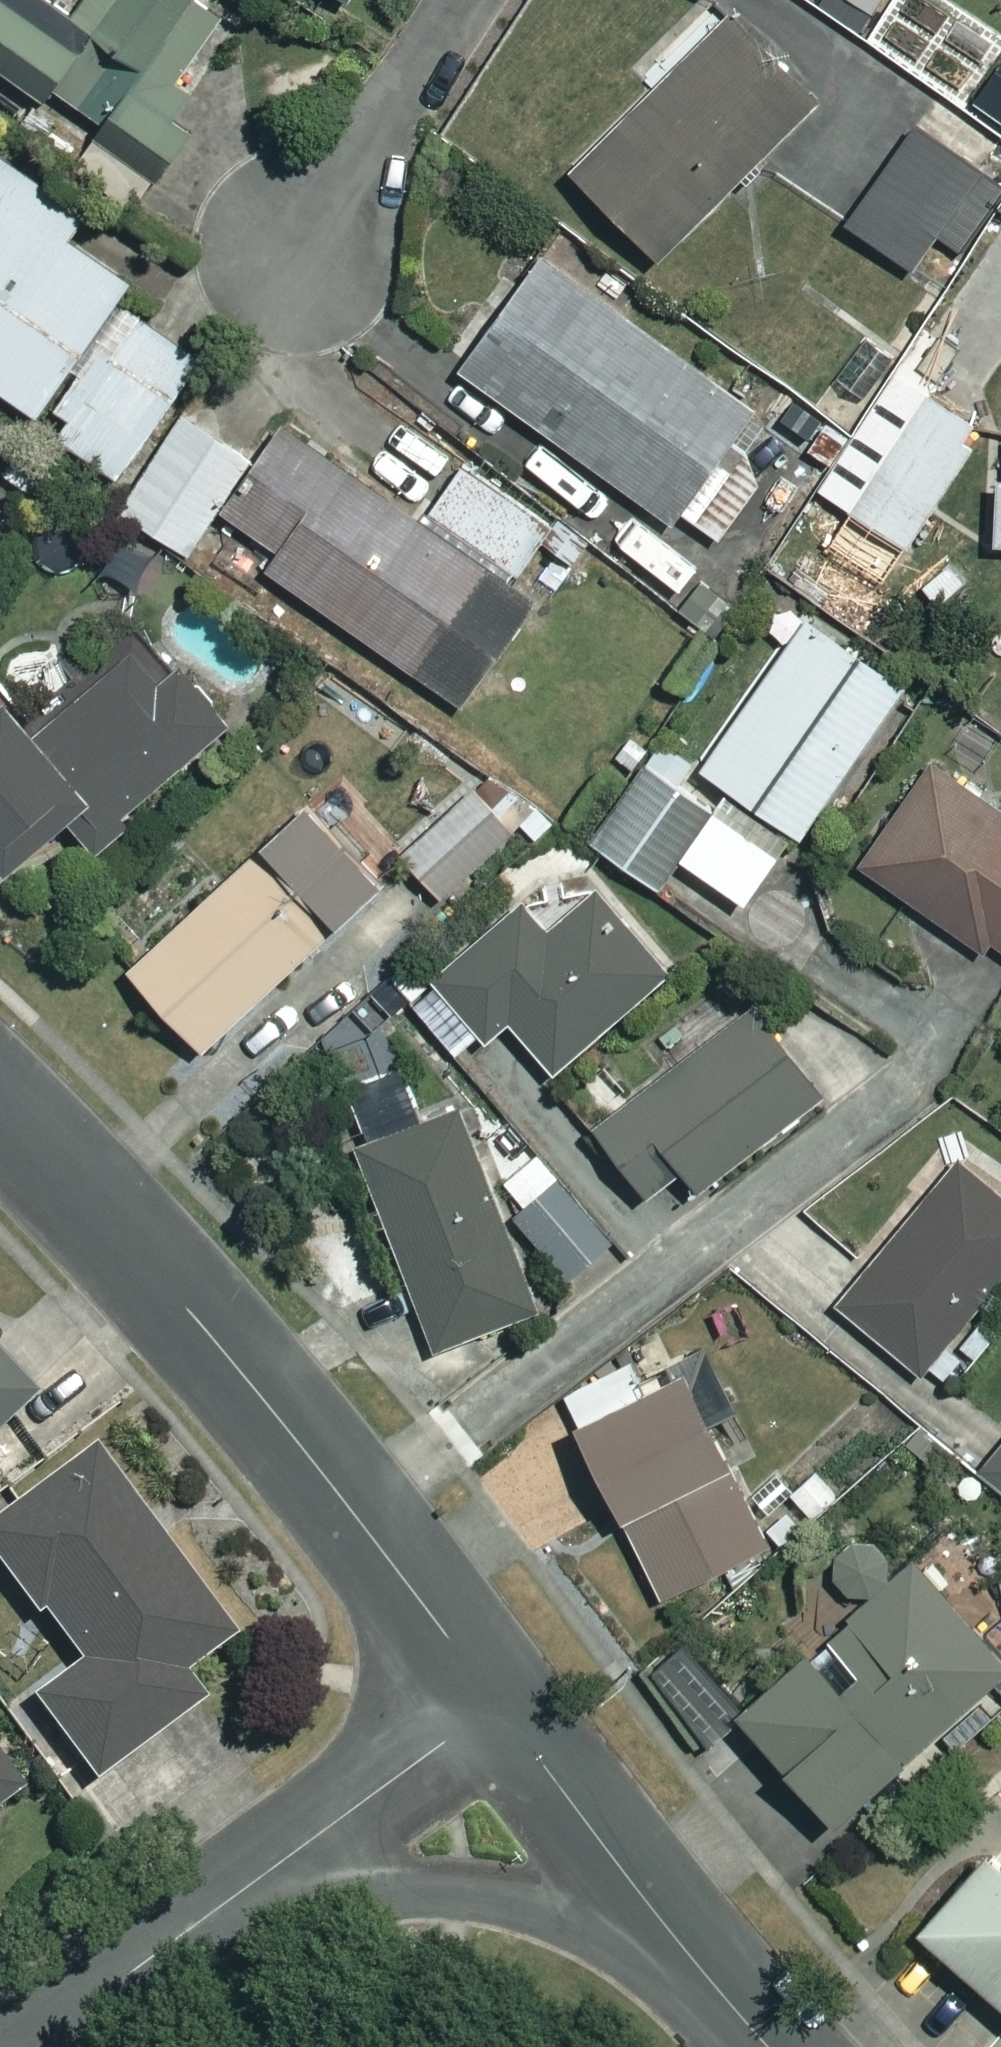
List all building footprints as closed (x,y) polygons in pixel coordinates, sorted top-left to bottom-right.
[(166,189),(259,52),(183,0),(96,0),(77,29),(35,0),(0,0),(0,77),(166,189)] [(875,21),(888,0),(844,0),(875,21)] [(821,113),(734,25),(575,182),(662,270),(821,113)] [(922,132),(849,234),(916,282),(943,244),(963,258),(1000,206),(1000,188),(922,132)] [(0,165),(0,398),(41,426),(134,292),(71,248),(87,225),(0,165)] [(465,383),(675,533),(682,523),(720,551),(761,493),(728,469),(757,429),(688,379),(694,372),(548,267),(465,383)] [(205,373),(140,325),(54,440),(119,489),(205,373)] [(890,365),(858,344),(815,409),(847,431),(890,365)] [(985,441),(928,404),(852,518),(888,542),(870,570),(891,584),(985,441)] [(256,464),(192,419),(123,519),(187,564),(256,464)] [(425,533),(291,440),(231,526),(284,563),(272,581),(467,716),(537,614),(507,593),(549,532),(466,474),(425,533)] [(10,520),(0,513),(0,534),(10,520)] [(910,704),(810,633),(706,779),(806,850),(910,704)] [(136,664),(49,745),(19,712),(0,730),(0,869),(19,889),(75,837),(98,861),(240,730),(191,677),(168,699),(136,664)] [(784,867),(650,777),(598,854),(661,897),(680,869),(751,916),(784,867)] [(1000,955),(1000,825),(931,777),(863,876),(991,964),(998,953),(1000,955)] [(518,841),(480,798),(406,863),(444,906),(518,841)] [(418,913),(314,823),(273,870),(378,960),(418,913)] [(205,1057),(336,950),(265,865),(135,972),(205,1057)] [(668,981),(595,901),(550,942),(523,913),(438,990),(491,1048),(511,1030),(558,1081),(668,981)] [(828,1108),(763,1017),(598,1135),(647,1204),(686,1177),(701,1198),(828,1108)] [(347,1098),(364,1142),(422,1121),(406,1076),(347,1098)] [(537,1316),(462,1118),(361,1156),(437,1354),(537,1316)] [(571,1188),(566,1192),(542,1163),(507,1190),(530,1220),(522,1227),(569,1286),(618,1248),(571,1188)] [(957,1171),(839,1313),(923,1383),(1000,1289),(1000,1207),(957,1171)] [(0,1365),(0,1433),(34,1401),(0,1365)] [(648,1400),(633,1369),(567,1401),(666,1608),(776,1554),(691,1379),(648,1400)] [(984,1476),(1000,1491),(1000,1456),(984,1476)] [(93,1457),(0,1526),(0,1572),(76,1675),(34,1706),(93,1784),(202,1704),(182,1677),(230,1642),(93,1457)] [(882,1533),(832,1577),(870,1620),(746,1729),(840,1835),(1000,1694),(1000,1667),(882,1533)] [(21,1793),(0,1766),(0,1810),(21,1793)] [(927,1943),(1000,2011),(1000,1862),(927,1943)]
